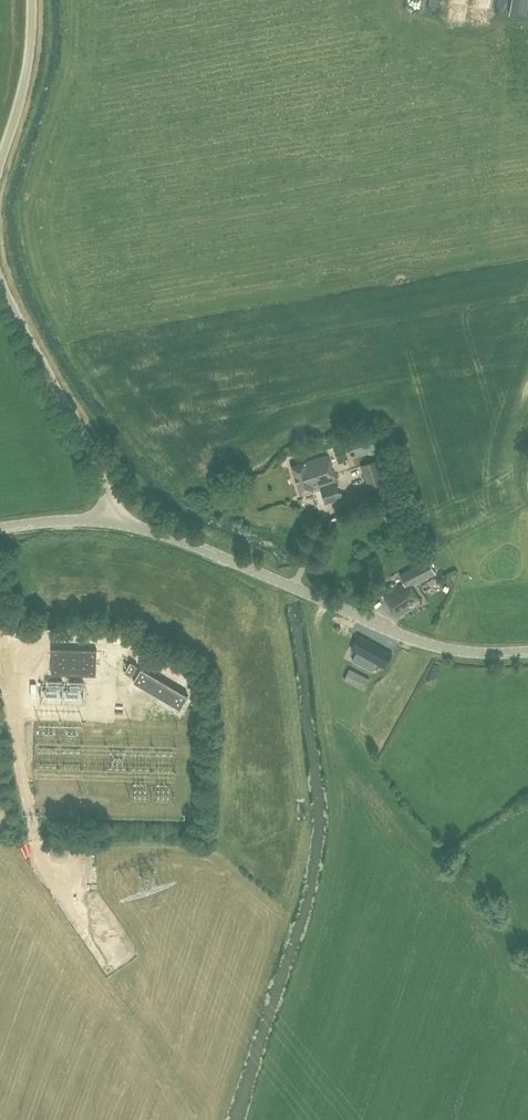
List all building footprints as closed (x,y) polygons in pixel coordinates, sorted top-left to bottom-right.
[(301,493),(320,487),(325,502),(342,497),(328,454),(292,465),(301,493)] [(379,459),(362,465),(372,496),(388,489),(379,459)] [(400,573),(405,583),(384,595),(397,617),(422,602),(412,585),(437,573),(430,558),(400,573)] [(377,663),(385,667),(392,654),(359,635),(352,649),(356,651),(352,659),(372,671),(377,663)] [(53,648),(53,674),(97,675),(98,650),(53,648)] [(131,675),(137,666),(131,663),(126,672),(131,675)] [(193,693),(144,668),(137,682),(187,708),(193,693)] [(364,691),(370,679),(349,668),(343,680),(364,691)]
